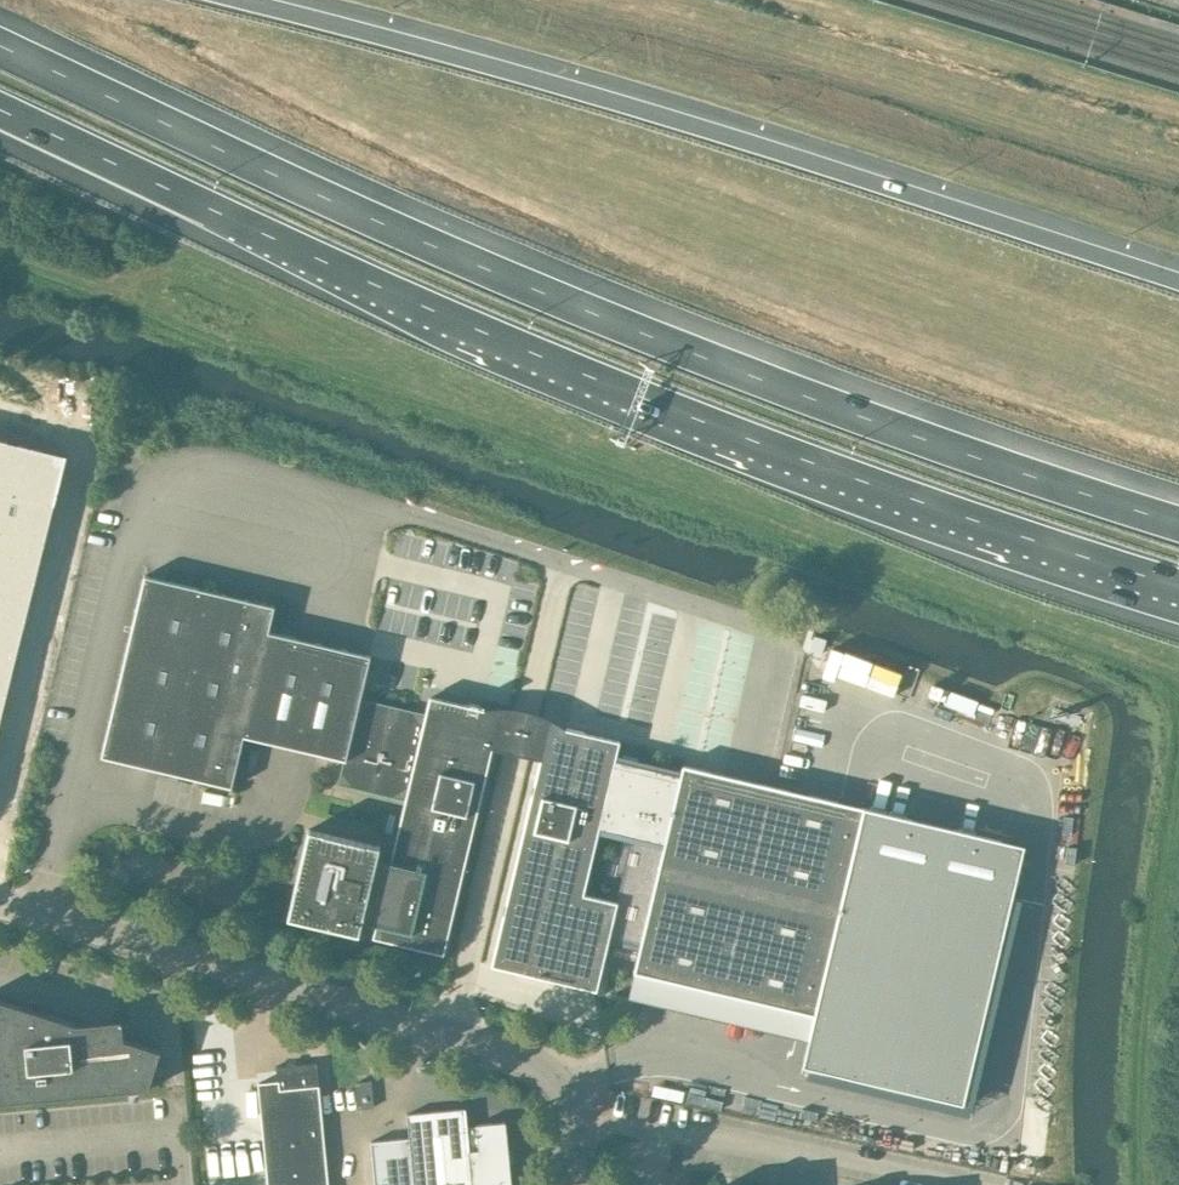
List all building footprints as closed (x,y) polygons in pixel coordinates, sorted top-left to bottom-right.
[(64,485),(0,467),(0,741),(64,485)] [(448,937),(484,782),(532,793),(534,785),(486,773),(492,748),(540,759),(549,724),(566,728),(562,725),(558,722),(554,720),(549,717),(545,715),(538,713),(531,710),(524,709),(517,707),(510,707),(504,706),(498,707),(493,707),(487,707),(482,708),(466,705),(462,722),(361,698),(371,655),(275,633),(269,631),(275,605),(258,601),(225,594),(170,580),(145,574),(101,756),(228,786),(232,787),(244,737),(252,738),(318,754),(344,760),(338,785),(405,801),(396,840),(391,862),(376,858),(379,846),(308,829),(287,917),(358,934),(361,922),(375,925),(372,937),(426,950),(443,954),(448,937)] [(620,741),(566,728),(549,724),(540,759),(534,785),(532,793),(492,965),(597,989),(617,902),(583,894),(595,845),(660,860),(634,971),(815,1014),(864,808),(683,765),(677,791),(612,775),(620,741)] [(150,1089),(150,1086),(161,1051),(124,1038),(122,1019),(76,1024),(0,1000),(0,1103),(150,1089)] [(939,1056),(940,1043),(901,1039),(899,1052),(939,1056)] [(258,1084),(268,1184),(329,1184),(317,1062),(276,1066),(277,1081),(258,1083),(258,1084)] [(374,1107),(371,1081),(356,1082),(359,1109),(374,1107)] [(511,1180),(505,1122),(476,1125),(476,1126),(467,1127),(465,1108),(406,1114),(409,1137),(370,1141),(374,1184),(512,1184),(511,1180)]
